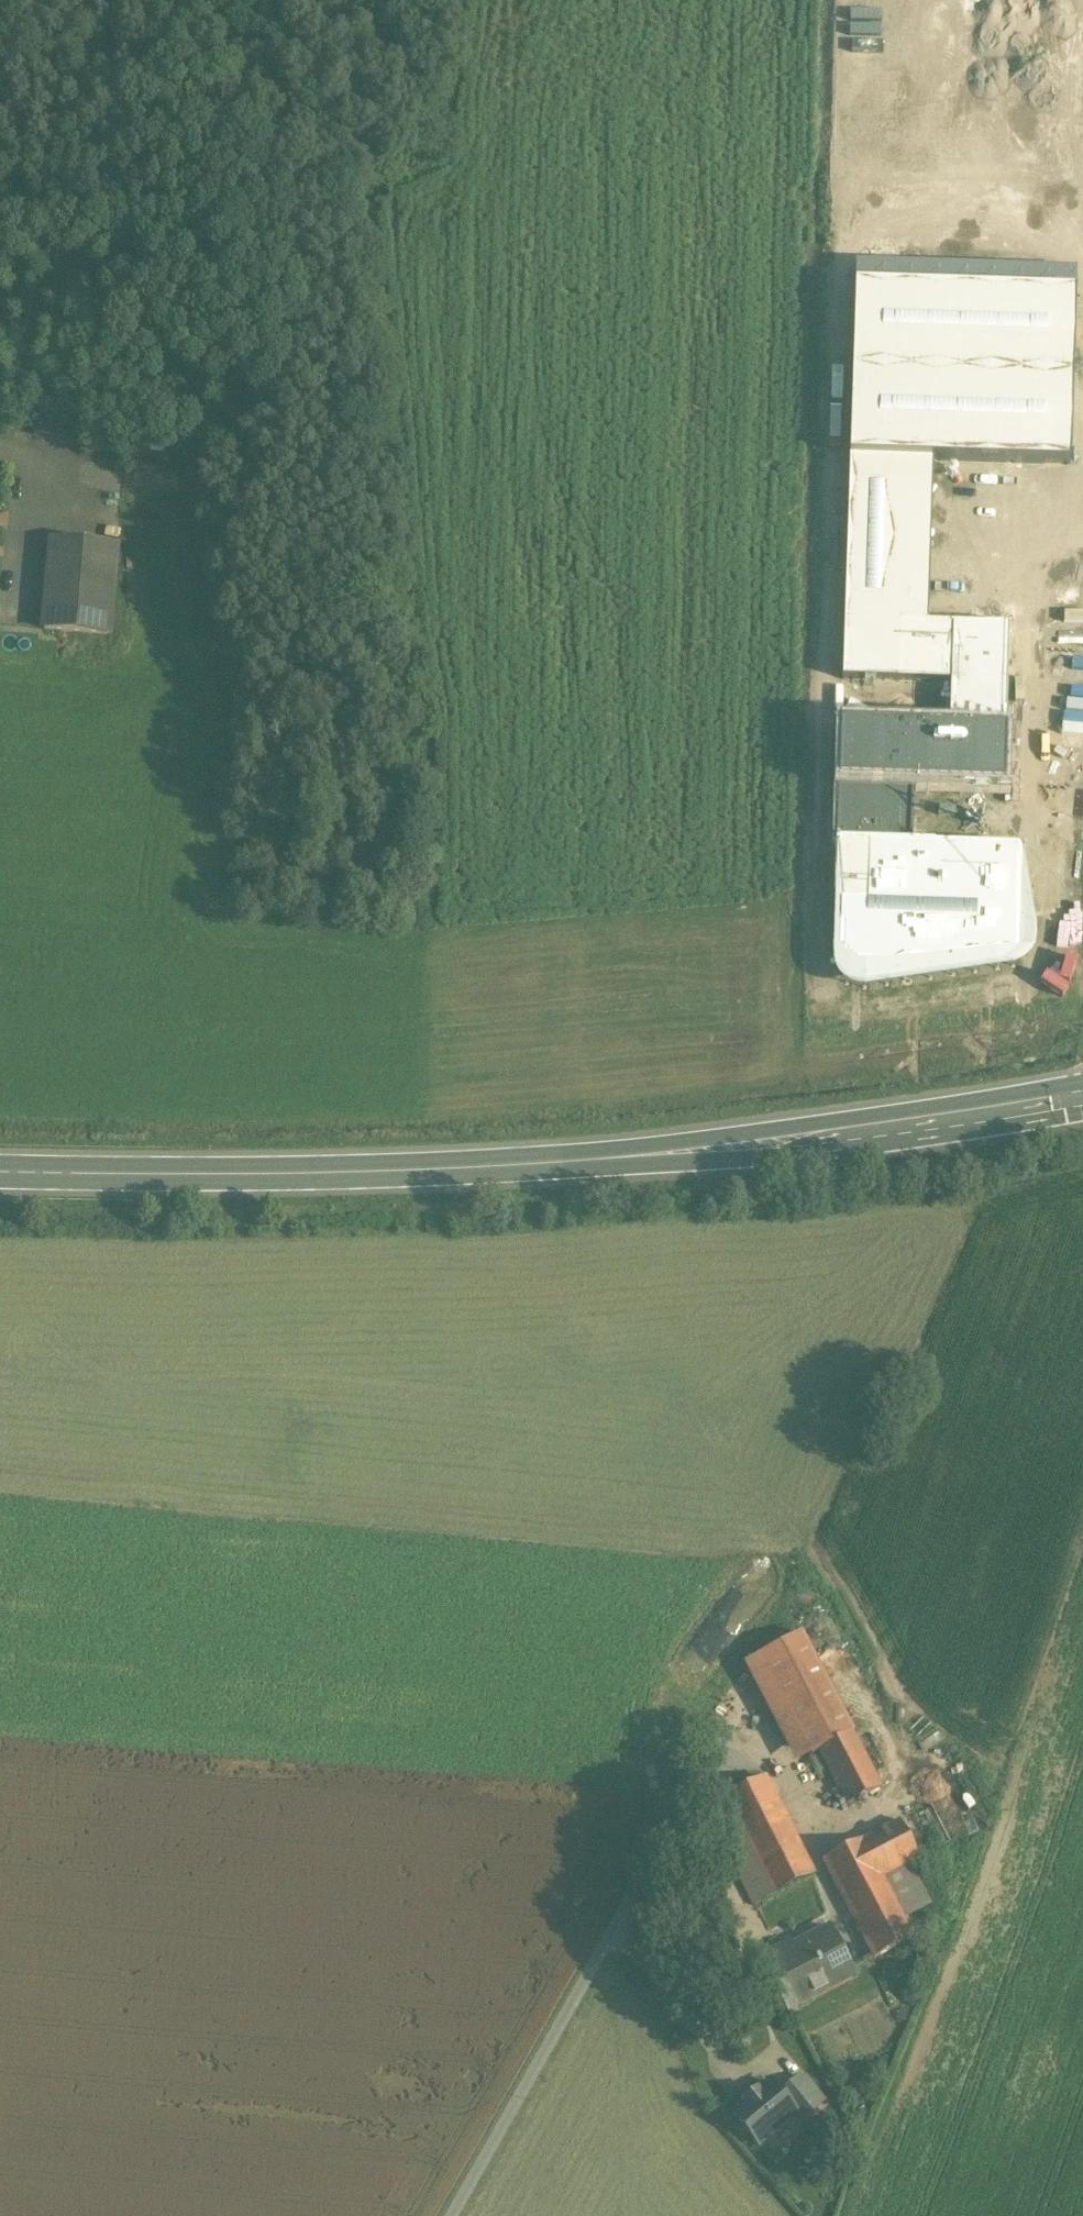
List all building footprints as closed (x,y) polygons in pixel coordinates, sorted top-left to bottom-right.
[(854,288),(1074,295),(1075,273),(855,267),(854,288)] [(948,729),(1002,731),(1006,628),(927,626),(932,463),(1069,467),(1074,295),(854,288),(841,681),(950,684),(948,729)] [(118,546),(47,540),(40,629),(111,635),(118,546)] [(837,843),(912,846),(913,795),(1009,798),(1011,731),(1002,731),(948,729),(834,726),(830,843),(837,843)] [(912,846),(837,843),(832,955),(832,968),(835,975),(841,982),(846,987),(856,991),(869,991),(885,989),(1019,968),(1024,964),(1030,958),(1035,950),(1036,939),(1033,919),(1019,850),(912,846)] [(803,1636),(745,1666),(796,1763),(818,1752),(846,1807),(857,1801),(863,1798),(882,1788),(803,1636)] [(765,1779),(705,1809),(730,1857),(789,1827),(765,1779)] [(863,1798),(857,1801),(861,1810),(868,1806),(863,1798)] [(899,1821),(824,1861),(863,1935),(861,1936),(874,1960),(916,1938),(906,1920),(905,1921),(882,1879),(919,1860),(899,1821)] [(789,1827),(730,1857),(755,1907),(815,1877),(789,1827)] [(778,1951),(761,1960),(788,2010),(810,1998),(807,1993),(851,1970),(830,1929),(780,1955),(778,1951)] [(781,2097),(796,2115),(795,2116),(799,2121),(822,2103),(802,2079),(781,2097)] [(733,2115),(759,2146),(795,2116),(796,2115),(781,2097),(770,2084),(759,2094),(757,2092),(744,2103),(745,2105),(733,2115)]
